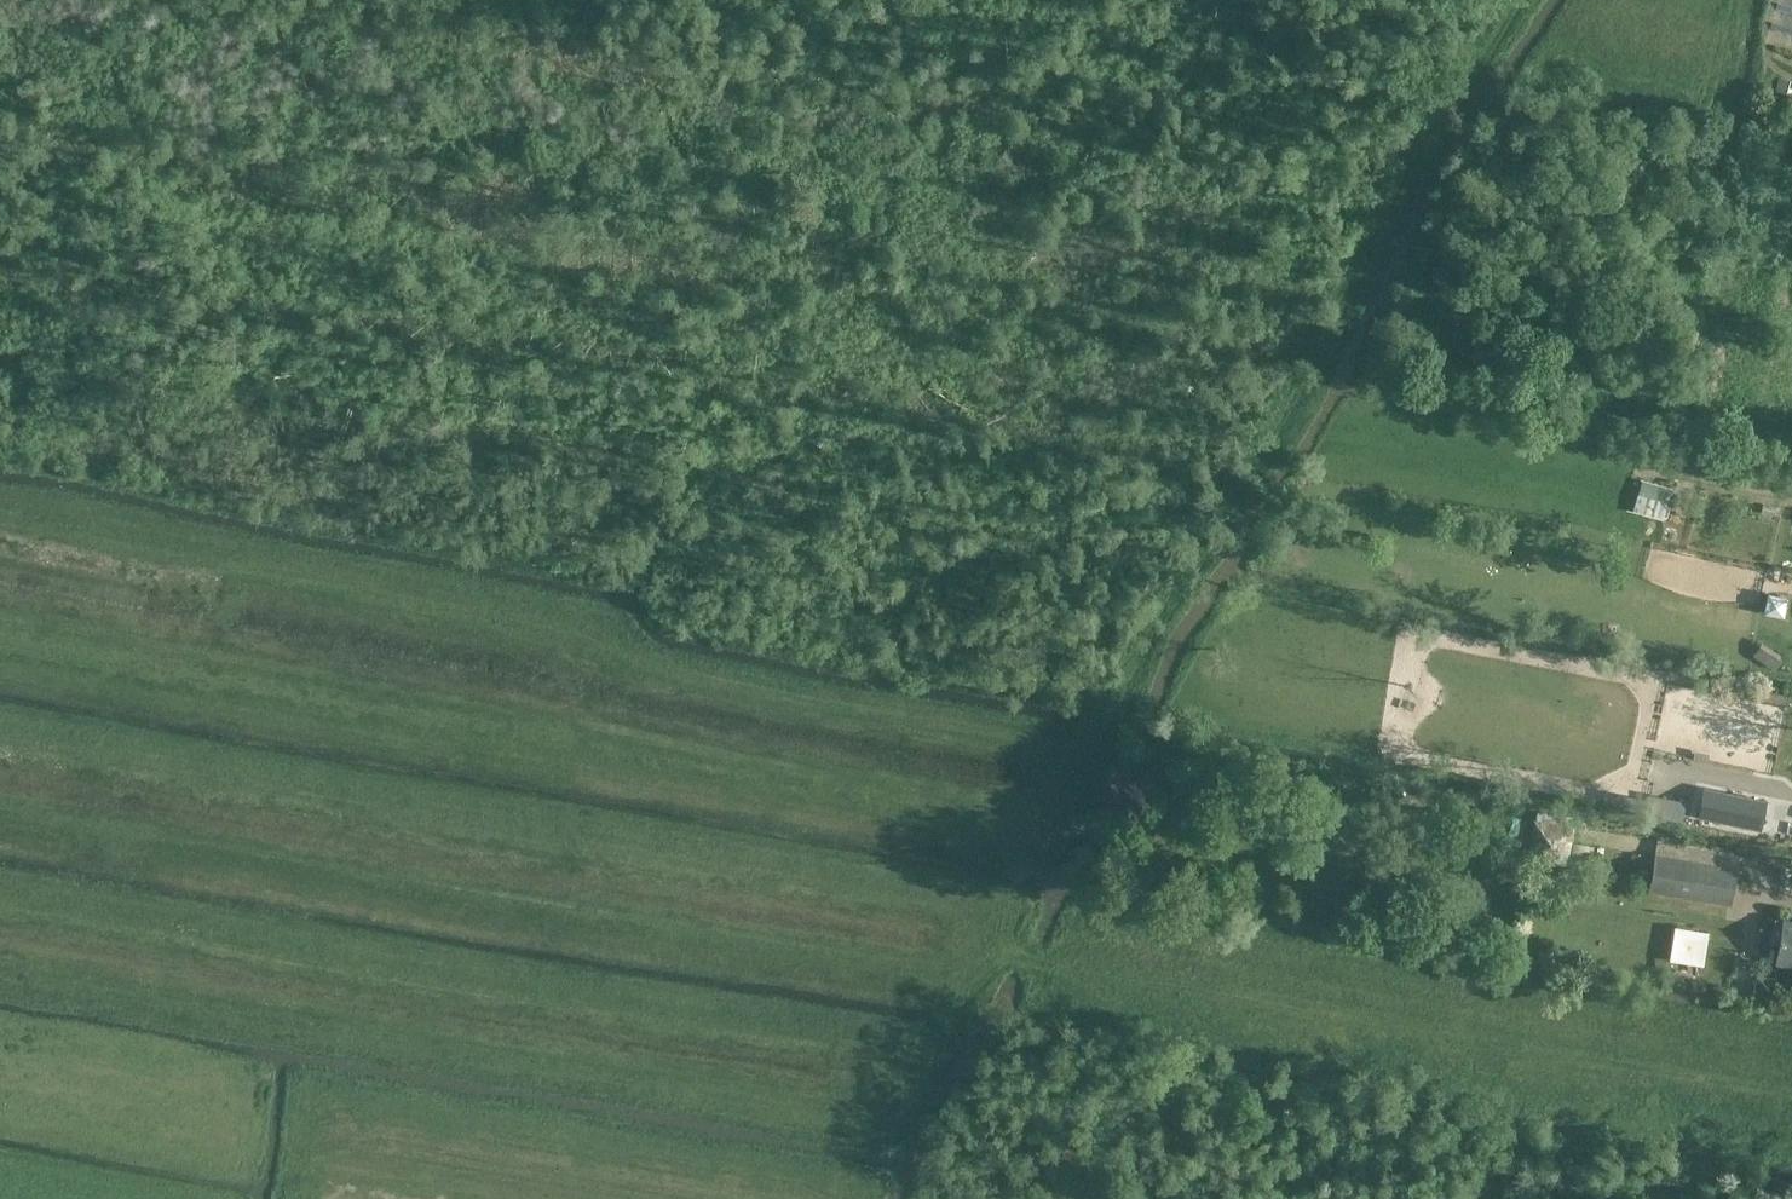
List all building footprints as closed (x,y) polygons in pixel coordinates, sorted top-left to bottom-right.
[(1344,168),(1353,176),(1368,160),(1359,151),(1344,168)] [(1768,800),(1763,799),(1762,804),(1738,800),(1740,794),(1707,787),(1701,817),(1762,829),(1762,826),(1760,826),(1765,802),(1767,802),(1768,800)] [(1651,887),(1730,901),(1736,867),(1656,854),(1651,887)] [(1776,960),(1791,963),(1791,920),(1775,917),(1770,941),(1779,942),(1776,960)]
